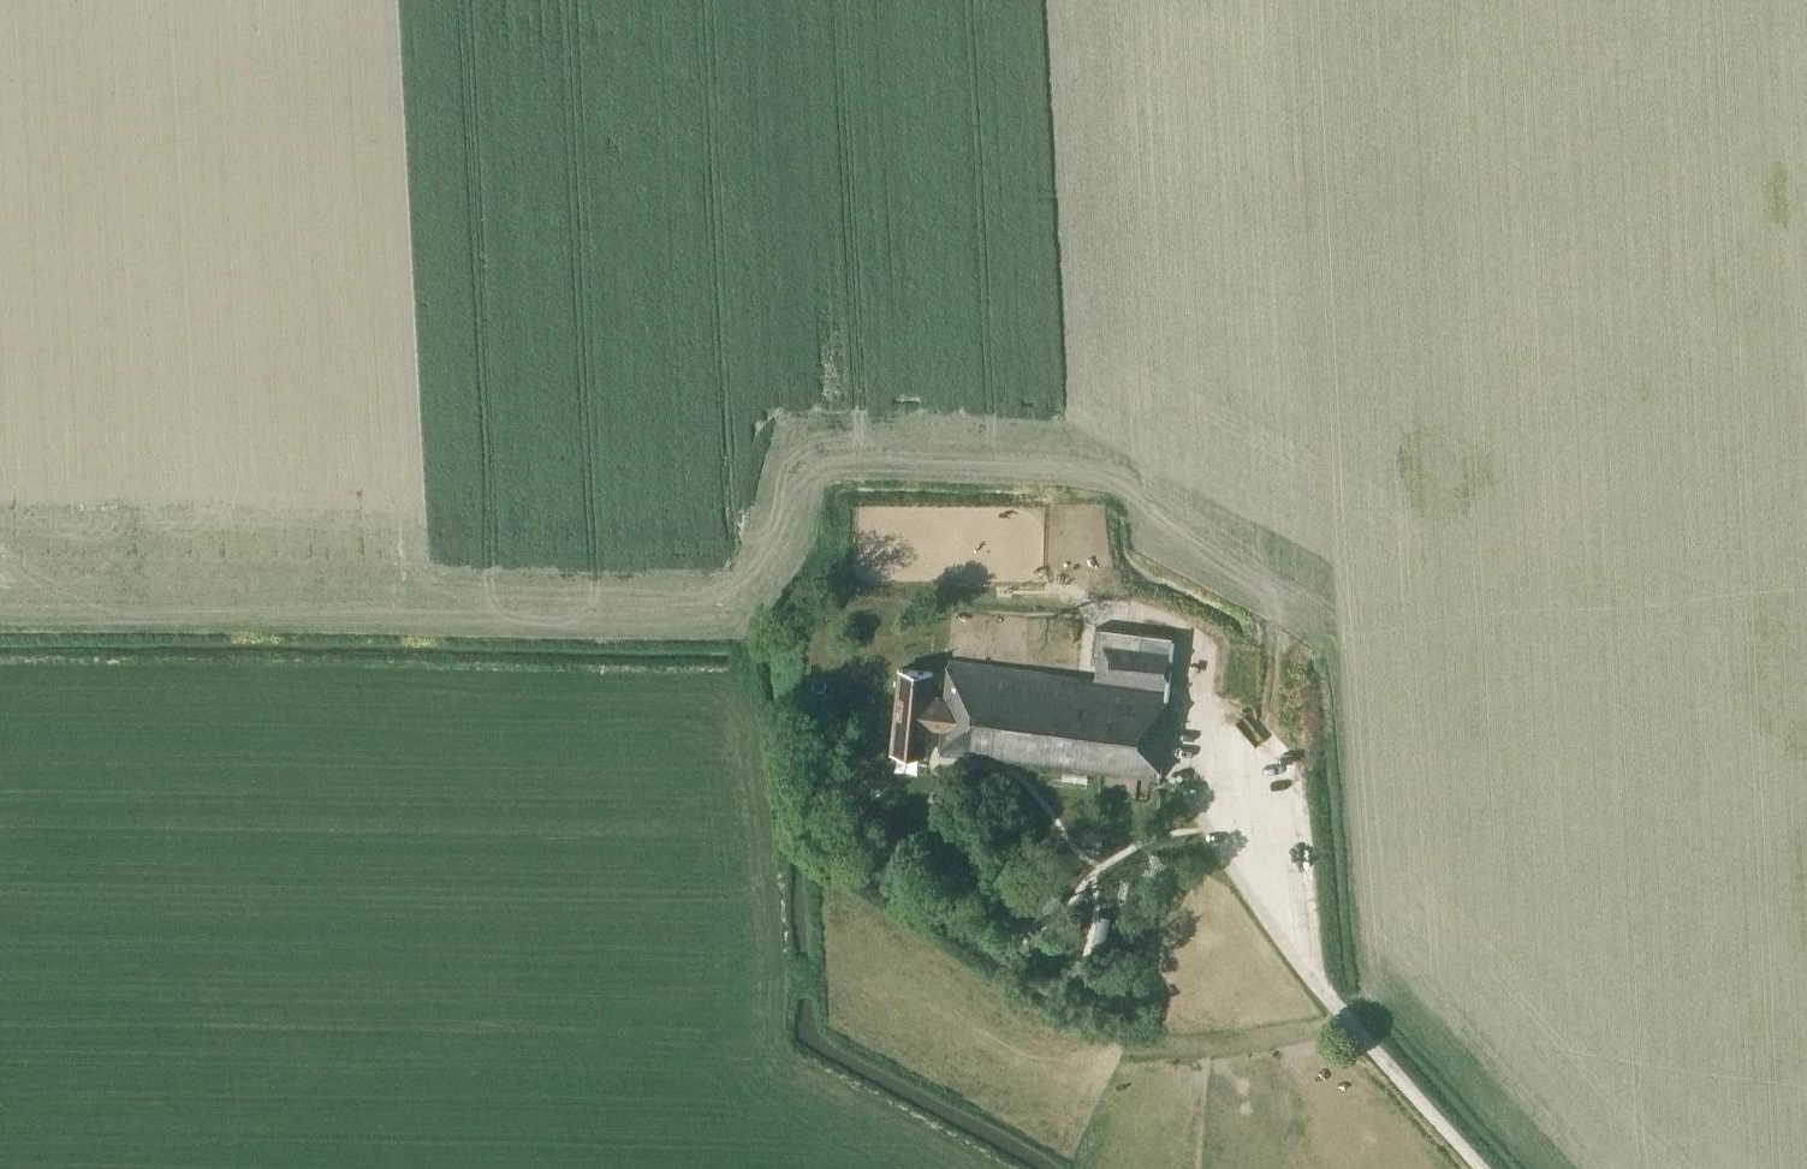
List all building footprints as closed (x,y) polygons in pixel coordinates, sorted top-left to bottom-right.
[(900,669),(893,748),(924,752),(926,725),(942,727),(939,752),(1160,779),(1173,635),(1096,626),(1092,661),(1098,662),(1096,679),(949,661),(945,697),(931,696),(933,672),(900,669)]
